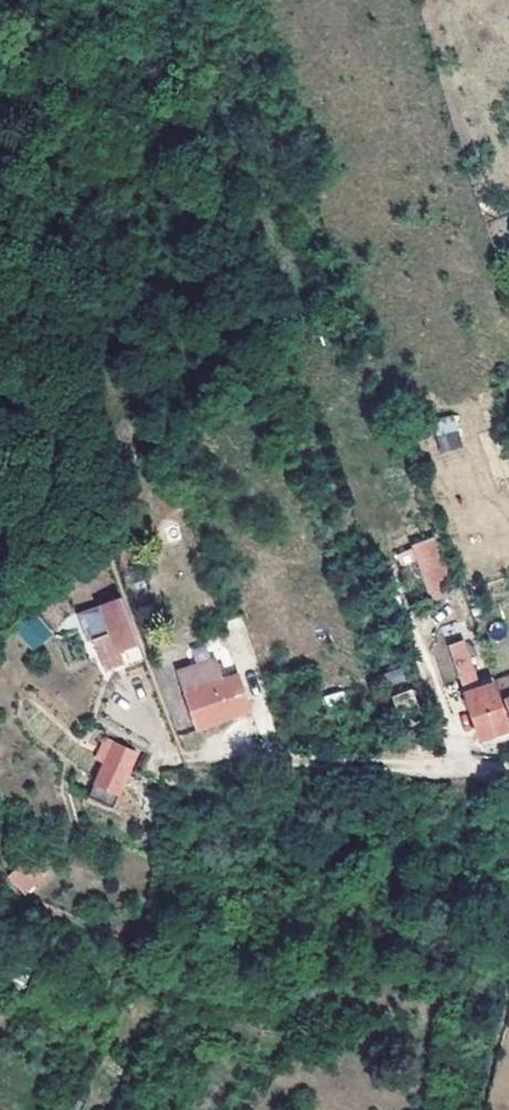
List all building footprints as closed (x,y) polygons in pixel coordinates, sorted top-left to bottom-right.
[(455,415),(433,420),(440,451),(462,445),(455,415)] [(427,599),(452,593),(438,536),(413,542),(427,599)] [(98,606),(115,649),(136,642),(119,596),(98,606)] [(17,622),(26,648),(49,640),(40,614),(17,622)] [(480,746),(508,736),(508,735),(507,729),(487,673),(474,677),(455,627),(440,633),(480,746)] [(177,673),(196,727),(248,710),(236,675),(222,680),(215,659),(177,673)] [(492,672),(508,722),(508,666),(492,672)] [(391,695),(401,726),(421,718),(411,688),(391,695)] [(116,792),(136,754),(114,743),(93,779),(116,792)] [(24,895),(47,873),(30,855),(7,878),(24,895)]
